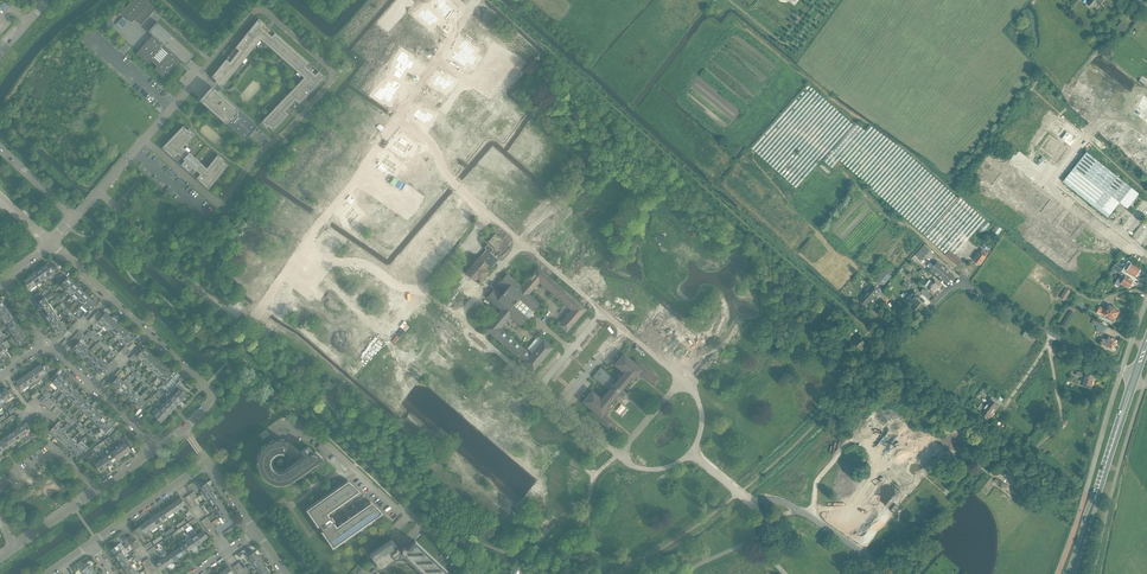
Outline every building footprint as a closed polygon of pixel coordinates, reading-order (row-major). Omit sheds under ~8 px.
[(146,0),(132,0),(121,12),(132,22),(135,19),(141,25),(156,8),(146,0)] [(413,6),(416,8),(419,4),(422,1),(421,0),(418,0),(417,1),(413,6)] [(436,7),(440,10),(441,9),(444,12),(442,14),(446,18),(452,10),(445,3),(447,1),(446,0),(438,0),(437,1),(439,3),(437,6),(436,7)] [(423,10),(418,15),(430,26),(433,22),(435,24),(439,19),(427,9),(425,12),(423,10)] [(401,10),(391,21),(397,26),(406,15),(401,10)] [(406,15),(397,26),(402,30),(412,20),(406,15)] [(212,77),(216,81),(215,82),(222,87),(261,39),(304,78),(261,122),(268,128),(269,127),(273,131),(315,87),(325,77),(259,18),(212,77)] [(412,20),(402,30),(408,35),(417,25),(412,20)] [(1116,27),(1124,33),(1129,27),(1121,21),(1116,27)] [(153,35),(136,53),(148,63),(150,60),(157,66),(154,69),(166,79),(182,61),(186,65),(195,55),(157,22),(148,31),(153,35)] [(473,29),(470,33),(482,43),(487,38),(485,36),(487,33),(475,23),(471,27),(473,29)] [(417,25),(408,35),(413,40),(416,37),(422,31),(423,30),(417,25)] [(422,31),(417,37),(427,46),(433,40),(422,31)] [(462,42),(458,47),(461,49),(460,51),(475,62),(478,58),(473,55),(476,51),(462,42)] [(400,47),(399,48),(403,50),(402,51),(407,54),(409,51),(407,50),(401,44),(400,46),(400,47)] [(386,48),(384,51),(391,56),(393,52),(386,48)] [(491,81),(493,82),(511,56),(501,48),(483,76),(485,77),(487,78),(489,80),(491,81)] [(396,60),(399,62),(399,61),(407,67),(407,68),(410,69),(414,63),(408,59),(409,56),(407,54),(402,51),(396,60)] [(455,51),(451,57),(465,66),(467,62),(473,65),(475,62),(460,51),(458,54),(455,51)] [(397,69),(393,75),(400,79),(407,68),(407,67),(399,61),(399,62),(395,67),(397,69)] [(1090,74),(1081,85),(1082,85),(1087,89),(1095,79),(1090,75),(1090,74)] [(438,75),(432,84),(437,86),(438,84),(442,86),(441,87),(445,90),(446,89),(448,86),(450,88),(454,82),(448,78),(447,81),(438,75)] [(1095,79),(1087,89),(1093,94),(1101,84),(1095,79)] [(383,89),(393,96),(401,85),(394,80),(392,84),(391,86),(387,83),(383,89)] [(1101,84),(1093,94),(1099,99),(1107,88),(1101,84)] [(257,126),(212,86),(200,100),(245,140),(257,126)] [(380,88),(373,96),(381,101),(383,98),(390,103),(394,97),(393,96),(383,89),(380,88)] [(1107,88),(1099,99),(1105,103),(1113,93),(1107,88)] [(424,100),(422,103),(432,109),(437,112),(440,107),(439,106),(435,104),(436,102),(437,102),(440,96),(439,96),(435,93),(434,94),(430,92),(425,99),(424,100)] [(495,93),(486,104),(492,109),(501,98),(495,93)] [(1113,93),(1105,103),(1111,108),(1119,98),(1113,93)] [(501,98),(492,109),(497,113),(506,102),(501,98)] [(1119,98),(1111,108),(1117,112),(1117,113),(1126,102),(1125,102),(1119,98)] [(506,102),(497,113),(502,118),(512,107),(506,102)] [(512,107),(502,118),(508,122),(517,111),(512,107)] [(417,109),(413,115),(425,123),(427,120),(429,122),(433,116),(427,112),(426,114),(417,109)] [(361,113),(357,119),(363,123),(365,121),(373,126),(379,117),(375,115),(373,117),(370,115),(371,114),(367,111),(366,112),(364,115),(361,113)] [(517,111),(508,122),(514,127),(523,116),(517,112),(517,111)] [(443,123),(441,126),(447,130),(455,118),(449,114),(448,117),(446,119),(445,121),(443,123)] [(455,118),(447,130),(453,134),(461,122),(455,118)] [(1122,125),(1117,132),(1117,131),(1123,136),(1131,126),(1125,121),(1126,121),(1125,120),(1122,125)] [(461,122),(453,134),(459,138),(467,126),(461,122)] [(353,124),(349,130),(352,131),(350,135),(362,143),(366,138),(364,137),(367,133),(353,124)] [(187,130),(183,126),(162,148),(209,189),(228,165),(224,162),(225,160),(218,155),(207,168),(183,147),(195,135),(189,128),(187,130)] [(467,126),(459,138),(465,142),(473,130),(467,126)] [(1131,126),(1123,136),(1129,140),(1137,130),(1131,126)] [(473,130),(465,142),(471,146),(479,134),(473,130)] [(1137,130),(1129,140),(1135,145),(1143,135),(1137,130)] [(1046,132),(1036,146),(1040,149),(1050,136),(1046,132)] [(1049,135),(1039,148),(1057,162),(1067,149),(1049,135)] [(1135,145),(1141,150),(1146,142),(1146,138),(1143,135),(1135,145)] [(395,140),(392,145),(394,146),(393,147),(397,150),(398,149),(400,150),(399,151),(403,154),(404,153),(405,154),(407,150),(409,152),(413,146),(400,137),(397,141),(395,140)] [(336,141),(334,145),(349,155),(351,153),(354,155),(358,150),(349,144),(351,142),(347,139),(345,141),(342,145),(336,141)] [(334,145),(331,149),(336,152),(333,156),(347,165),(351,160),(348,158),(349,155),(334,145)] [(1087,151),(1063,182),(1095,207),(1108,217),(1120,202),(1131,187),(1132,187),(1087,151)] [(386,153),(380,162),(389,167),(387,170),(393,174),(397,168),(394,166),(396,163),(389,158),(390,156),(386,153)] [(982,159),(973,170),(974,171),(974,170),(980,175),(988,164),(982,160),(982,159)] [(328,164),(317,176),(320,178),(318,180),(323,185),(335,174),(331,170),(333,169),(328,164)] [(988,164),(980,175),(986,179),(994,169),(988,164)] [(408,175),(405,178),(411,182),(420,171),(415,167),(412,169),(410,172),(408,175)] [(994,169),(986,179),(992,184),(991,184),(997,177),(998,177),(1000,174),(1000,173),(999,174),(994,169)] [(420,171),(411,182),(416,187),(426,176),(420,171)] [(1013,172),(1004,183),(1004,184),(1005,183),(1011,188),(1019,177),(1013,173),(1013,172)] [(378,175),(372,185),(397,202),(404,193),(378,175)] [(426,176),(416,187),(421,192),(431,181),(426,176)] [(1019,177),(1011,188),(1017,192),(1024,182),(1019,177)] [(305,188),(304,189),(307,192),(308,191),(311,194),(309,196),(313,200),(320,192),(313,185),(315,183),(310,178),(305,183),(307,185),(304,188),(305,188)] [(431,181),(421,192),(427,196),(436,185),(431,181)] [(1024,182),(1017,192),(1023,197),(1030,187),(1024,182)] [(1030,187),(1023,197),(1029,201),(1036,191),(1030,187)] [(1131,187),(1120,202),(1127,208),(1133,201),(1139,193),(1131,187)] [(1036,191),(1029,201),(1034,206),(1042,196),(1036,191)] [(365,193),(360,200),(371,207),(376,200),(365,193)] [(1042,196),(1034,206),(1040,210),(1040,211),(1041,211),(1041,210),(1049,200),(1048,200),(1042,196)] [(371,207),(369,211),(375,215),(383,203),(377,199),(376,200),(371,207)] [(383,203),(375,215),(381,219),(389,207),(383,203)] [(352,206),(343,217),(347,220),(345,221),(350,225),(360,213),(352,206)] [(389,207),(381,219),(387,223),(395,211),(389,207)] [(395,211),(387,223),(393,227),(401,215),(395,211)] [(401,215),(393,227),(399,231),(407,220),(401,215)] [(1041,222),(1032,234),(1033,234),(1033,233),(1039,238),(1047,228),(1041,223),(1041,222)] [(1002,229),(996,225),(990,233),(993,235),(996,238),(1002,229)] [(1047,227),(1039,237),(1045,242),(1053,232),(1047,227)] [(1053,232),(1045,242),(1051,247),(1059,237),(1053,232)] [(496,249),(502,242),(503,240),(495,233),(488,242),(496,249)] [(1059,237),(1051,247),(1057,251),(1065,241),(1059,237)] [(1065,241),(1057,251),(1063,256),(1071,246),(1065,241)] [(470,265),(465,272),(466,273),(475,281),(477,277),(481,280),(483,277),(489,271),(490,270),(499,260),(495,257),(490,253),(493,249),(488,244),(485,248),(486,249),(480,257),(479,257),(479,258),(478,256),(472,263),(470,265)] [(1071,246),(1063,256),(1069,261),(1077,251),(1071,246)] [(980,265),(985,257),(988,254),(981,249),(973,261),(980,265)] [(918,259),(923,253),(920,250),(915,256),(918,259)] [(256,262),(255,264),(262,269),(263,268),(268,271),(274,261),(262,253),(262,254),(258,251),(255,256),(259,259),(256,262)] [(923,253),(918,259),(921,261),(927,255),(923,253)] [(937,262),(934,266),(942,273),(951,281),(954,277),(937,262)] [(1128,262),(1123,269),(1124,270),(1135,278),(1135,277),(1137,276),(1138,275),(1138,273),(1140,270),(1136,267),(1128,262)] [(48,276),(52,274),(53,275),(55,273),(55,274),(59,271),(53,263),(50,265),(48,263),(42,267),(48,276)] [(930,263),(927,266),(931,270),(930,270),(948,284),(951,281),(942,273),(934,266),(930,263)] [(1114,265),(1112,269),(1120,274),(1122,270),(1114,265)] [(42,280),(48,276),(42,267),(36,272),(42,280)] [(571,310),(559,324),(558,325),(566,332),(586,309),(538,268),(522,286),(507,274),(497,285),(492,282),(490,285),(494,289),(486,297),(501,310),(485,329),(520,358),(518,360),(520,362),(522,361),(524,362),(523,362),(533,371),(553,347),(544,339),(544,338),(539,334),(527,348),(532,352),(530,354),(500,328),(510,316),(521,326),(540,303),(529,294),(539,282),(554,295),(551,297),(557,302),(559,300),(571,310)] [(246,269),(242,276),(246,279),(244,283),(251,288),(253,284),(255,285),(260,278),(246,269)] [(884,270),(877,279),(884,286),(892,277),(884,270)] [(36,285),(42,280),(36,272),(30,276),(36,285)] [(60,281),(65,276),(62,273),(57,279),(60,281)] [(1133,281),(1122,274),(1115,285),(1118,287),(1121,283),(1129,288),(1128,288),(1129,289),(1129,287),(1131,286),(1131,284),(1133,281)] [(30,289),(36,285),(30,276),(24,280),(30,289)] [(60,281),(57,284),(60,286),(61,285),(66,290),(74,282),(68,277),(67,278),(65,276),(60,281)] [(913,283),(905,277),(904,279),(916,288),(918,286),(913,283)] [(921,283),(933,293),(938,289),(941,286),(935,281),(933,283),(929,281),(925,286),(921,283)] [(72,295),(79,287),(74,282),(66,290),(72,295)] [(874,298),(880,291),(871,283),(864,291),(866,292),(859,300),(866,306),(873,297),(874,298)] [(933,294),(933,293),(921,283),(919,286),(922,289),(921,291),(918,289),(917,290),(928,299),(932,296),(929,293),(931,291),(933,294)] [(77,300),(84,292),(79,287),(72,295),(77,300)] [(1066,288),(1059,298),(1065,301),(1067,302),(1069,299),(1067,297),(1071,291),(1066,288)] [(1102,289),(1099,293),(1107,298),(1110,293),(1102,289)] [(910,293),(904,300),(915,309),(921,303),(918,300),(921,296),(914,290),(911,294),(910,293)] [(83,305),(90,297),(84,292),(77,300),(83,305)] [(49,304),(45,297),(43,295),(37,299),(39,302),(36,303),(41,309),(49,304)] [(83,305),(81,307),(86,313),(88,310),(91,313),(96,307),(95,307),(93,305),(96,303),(90,297),(83,305)] [(859,303),(853,298),(851,301),(856,306),(859,303)] [(45,315),(53,310),(49,304),(41,309),(45,315)] [(1120,311),(1115,308),(1113,307),(1113,308),(1108,305),(1106,310),(1100,307),(1096,313),(1100,315),(1101,314),(1104,316),(1105,315),(1109,318),(1108,320),(1112,322),(1114,319),(1115,320),(1120,311)] [(10,312),(6,306),(0,310),(0,316),(1,318),(10,312)] [(49,322),(58,316),(53,310),(45,315),(49,322)] [(1065,328),(1074,314),(1070,311),(1061,326),(1065,328)] [(5,324),(14,318),(10,312),(1,318),(5,324)] [(101,313),(96,318),(99,320),(96,323),(102,328),(104,325),(112,318),(106,313),(104,315),(101,313)] [(53,328),(62,322),(58,316),(49,322),(53,328)] [(10,330),(18,324),(14,318),(5,324),(10,330)] [(110,331),(117,323),(112,318),(104,325),(110,331)] [(1105,326),(1093,320),(1091,324),(1097,327),(1097,326),(1104,329),(1105,326)] [(64,336),(69,330),(66,328),(62,322),(53,328),(58,334),(60,332),(64,336)] [(115,335),(122,328),(117,323),(110,331),(115,335)] [(14,336),(23,330),(18,324),(10,330),(14,336)] [(121,340),(128,333),(122,328),(115,335),(121,340)] [(23,330),(14,336),(18,342),(17,343),(18,345),(27,339),(25,337),(27,336),(23,330)] [(129,348),(133,342),(131,340),(134,338),(128,333),(121,340),(127,346),(129,348)] [(861,350),(867,344),(858,336),(853,341),(861,350)] [(1116,346),(1117,344),(1116,343),(1117,340),(1108,337),(1107,341),(1102,339),(1100,345),(1104,347),(1112,350),(1113,350),(1114,346),(1116,346)] [(85,346),(87,344),(81,339),(80,341),(77,339),(72,344),(75,346),(73,348),(79,354),(86,346),(85,346)] [(84,359),(91,351),(86,346),(79,354),(84,359)] [(143,361),(150,353),(145,348),(142,351),(140,348),(135,353),(137,356),(143,361)] [(90,364),(96,356),(91,351),(84,359),(90,364)] [(148,366),(156,358),(150,353),(143,361),(148,366)] [(592,409),(590,412),(608,428),(613,422),(606,415),(607,414),(606,412),(612,404),(610,402),(629,381),(631,382),(638,375),(640,376),(641,374),(654,385),(659,379),(635,359),(633,362),(624,354),(615,364),(624,372),(616,381),(600,368),(593,376),(609,390),(601,399),(592,391),(583,401),(592,409)] [(101,357),(99,359),(96,356),(90,364),(95,369),(102,361),(103,359),(101,357)] [(154,371),(161,363),(156,358),(148,366),(154,371)] [(105,374),(110,369),(107,366),(108,364),(106,362),(105,364),(102,361),(95,369),(101,374),(103,372),(105,374)] [(159,376),(167,368),(161,363),(154,371),(159,376)] [(47,374),(47,373),(50,371),(46,364),(43,366),(41,364),(35,368),(41,377),(42,378),(47,374)] [(42,378),(41,377),(35,368),(29,373),(36,383),(42,379),(41,378),(42,378)] [(167,368),(159,376),(165,381),(163,383),(166,385),(173,377),(170,375),(172,373),(167,368)] [(65,380),(59,375),(63,371),(60,369),(55,375),(50,380),(49,381),(51,383),(50,385),(55,390),(58,387),(65,380)] [(1092,381),(1093,375),(1086,373),(1086,374),(1077,371),(1076,374),(1085,377),(1082,386),(1090,388),(1091,384),(1092,385),(1093,381),(1092,381)] [(29,373),(23,377),(29,385),(31,388),(37,384),(36,383),(29,373)] [(124,382),(118,377),(116,374),(111,379),(114,382),(112,384),(117,389),(124,382)] [(20,392),(29,385),(23,377),(17,381),(18,384),(16,386),(20,392)] [(173,377),(166,385),(168,388),(175,380),(173,377)] [(123,394),(129,387),(132,384),(126,379),(124,382),(117,389),(123,394)] [(63,392),(70,385),(65,380),(58,387),(63,392)] [(187,395),(185,393),(186,393),(187,392),(187,391),(178,383),(175,385),(176,386),(172,391),(174,393),(182,400),(187,395)] [(69,397),(76,390),(70,385),(63,392),(69,397)] [(128,399),(135,392),(129,387),(123,394),(128,399)] [(1,392),(7,401),(16,394),(12,388),(9,390),(7,388),(1,392)] [(74,403),(81,395),(76,390),(69,397),(74,403)] [(182,400),(174,393),(172,391),(167,396),(169,399),(177,406),(182,400)] [(134,404),(140,397),(135,392),(128,399),(134,404)] [(887,393),(882,399),(890,406),(891,406),(894,402),(897,404),(898,402),(896,400),(895,401),(887,393)] [(80,408),(87,400),(81,395),(74,403),(80,408)] [(148,404),(146,402),(140,397),(134,404),(139,409),(141,407),(144,409),(148,404)] [(977,398),(975,400),(984,407),(980,412),(989,419),(999,406),(990,399),(986,405),(977,398)] [(172,411),(177,406),(169,399),(164,404),(172,411)] [(882,399),(877,405),(885,412),(886,411),(889,407),(892,409),(893,408),(891,406),(890,406),(882,399)] [(85,412),(92,405),(87,400),(80,408),(85,412)] [(167,417),(172,411),(164,404),(159,410),(167,417)] [(90,417),(97,410),(92,405),(85,412),(90,417)] [(877,405),(872,411),(880,418),(881,417),(884,413),(887,415),(888,413),(886,411),(885,412),(877,405)] [(96,422),(103,415),(97,410),(90,417),(96,422)] [(162,422),(167,417),(159,410),(152,417),(157,422),(159,420),(162,422)] [(872,411),(867,416),(875,423),(876,423),(880,419),(882,421),(883,419),(881,417),(880,418),(872,411)] [(101,428),(108,420),(103,415),(96,422),(101,428)] [(867,416),(862,422),(871,429),(871,428),(875,424),(877,426),(878,424),(876,423),(875,423),(867,416)] [(108,420),(101,428),(109,435),(114,430),(112,427),(114,425),(108,420)] [(28,430),(30,429),(26,422),(17,429),(23,437),(29,433),(28,430)] [(862,422),(857,428),(866,435),(866,434),(870,430),(872,432),(874,430),(871,428),(871,429),(862,422)] [(56,436),(63,429),(57,424),(55,425),(53,423),(47,429),(56,436)] [(857,428),(853,433),(861,440),(862,439),(865,436),(867,438),(869,436),(866,434),(866,435),(857,428)] [(17,441),(23,437),(17,429),(11,433),(17,441)] [(61,441),(68,434),(63,429),(56,436),(61,441)] [(266,429),(259,434),(263,440),(270,435),(266,429)] [(959,432),(952,434),(957,446),(963,443),(959,432)] [(11,445),(17,441),(11,433),(5,437),(11,445)] [(853,433),(847,439),(856,446),(860,441),(862,443),(864,441),(862,439),(861,440),(853,433)] [(66,446),(75,437),(74,437),(73,438),(68,434),(61,441),(66,446)] [(952,434),(945,437),(950,448),(951,450),(957,447),(957,446),(952,434)] [(11,445),(5,437),(0,440),(0,443),(5,449),(11,445)] [(72,451),(79,444),(76,442),(78,440),(75,437),(66,446),(72,451)] [(119,447),(125,455),(131,451),(129,447),(132,445),(126,437),(123,439),(125,442),(119,447)] [(945,437),(939,440),(943,451),(950,448),(945,437)] [(79,444),(72,451),(77,456),(78,455),(81,458),(83,455),(90,448),(89,448),(82,440),(79,444)] [(287,453),(284,451),(288,441),(284,440),(281,440),(278,440),(274,441),(271,442),(268,444),(266,446),(264,448),(262,451),(260,454),(260,457),(259,461),(259,464),(260,467),(261,471),(263,473),(265,476),(268,478),(270,480),(274,481),(277,482),(280,483),(283,482),(287,482),(290,480),(293,479),(294,480),(304,474),(322,461),(321,459),(324,457),(316,450),(314,451),(308,445),(302,450),(307,456),(296,464),(290,455),(287,453)] [(939,440),(932,442),(937,454),(943,451),(939,440)] [(932,442),(926,445),(930,456),(931,458),(937,455),(937,454),(932,442)] [(926,445),(918,448),(925,458),(930,456),(926,445)] [(119,447),(113,451),(119,459),(125,455),(119,447)] [(918,448),(912,455),(921,463),(925,458),(918,448)] [(94,452),(91,449),(84,456),(87,459),(94,452)] [(113,463),(119,459),(113,451),(107,455),(113,463)] [(107,468),(113,463),(107,455),(101,459),(107,468)] [(912,455),(907,460),(916,468),(921,463),(912,455)] [(97,462),(95,463),(101,472),(107,468),(100,458),(97,460),(97,461),(97,462)] [(907,460),(902,465),(912,474),(916,468),(907,460)] [(902,465),(898,471),(907,479),(912,474),(902,465)] [(847,470),(838,480),(845,486),(853,475),(847,470)] [(898,471),(893,476),(902,484),(907,479),(898,471)] [(853,475),(845,486),(851,491),(860,481),(853,475)] [(892,475),(887,481),(899,491),(904,485),(902,484),(893,476),(892,475)] [(325,496),(306,509),(310,515),(309,515),(311,518),(312,518),(316,523),(314,524),(316,527),(318,526),(320,525),(323,530),(321,531),(320,532),(322,535),(323,534),(333,548),(344,541),(344,542),(347,540),(346,539),(352,535),(353,536),(356,534),(355,533),(361,529),(361,530),(364,528),(363,527),(369,523),(370,525),(373,523),(372,521),(384,513),(370,501),(364,505),(365,506),(360,510),(359,508),(356,511),(357,512),(352,515),(351,514),(348,516),(348,518),(343,521),(342,520),(339,522),(340,523),(337,525),(335,522),(335,521),(332,516),(331,517),(329,513),(332,511),(332,513),(336,510),(335,509),(340,506),(341,507),(344,505),(343,503),(348,500),(349,501),(352,499),(352,497),(357,494),(358,495),(361,492),(348,480),(336,488),(335,487),(332,489),(333,490),(328,494),(327,493),(324,495),(325,496)] [(887,481),(882,487),(883,487),(893,496),(894,496),(899,491),(887,481)] [(202,495),(212,488),(207,482),(204,485),(202,482),(198,485),(200,488),(200,487),(203,490),(200,492),(202,495)] [(883,487),(879,493),(888,501),(893,496),(883,487)] [(209,499),(216,494),(212,488),(202,495),(206,501),(209,499)] [(879,493),(874,498),(883,506),(888,501),(879,493)] [(213,505),(220,500),(216,494),(209,499),(213,505)] [(175,502),(180,508),(186,504),(181,497),(175,502)] [(874,498),(869,504),(881,514),(886,508),(883,506),(874,498)] [(217,511),(224,506),(220,500),(213,505),(217,511)] [(174,512),(180,508),(175,502),(169,506),(174,512)] [(869,504),(865,509),(874,517),(876,519),(881,514),(869,504)] [(168,516),(174,512),(169,506),(163,510),(168,516)] [(218,518),(228,512),(224,506),(217,511),(219,514),(216,516),(218,518)] [(865,509),(860,514),(869,522),(874,517),(865,509)] [(162,521),(168,516),(163,510),(157,514),(162,521)] [(228,512),(218,518),(222,524),(232,518),(228,512)] [(162,521),(157,514),(152,518),(156,525),(158,527),(163,523),(162,521)] [(158,527),(156,525),(152,518),(146,522),(152,531),(158,527)] [(146,535),(152,531),(146,522),(140,526),(146,535)] [(146,535),(140,526),(134,530),(138,537),(144,533),(146,535)] [(198,535),(202,541),(208,537),(204,530),(198,535)] [(197,545),(202,541),(198,535),(192,539),(197,545)] [(131,544),(134,543),(135,542),(131,536),(127,538),(131,544)] [(131,544),(127,538),(124,541),(126,544),(123,546),(125,549),(131,544)] [(191,549),(197,545),(192,539),(186,543),(191,549)] [(380,568),(396,557),(396,562),(398,561),(399,561),(400,561),(401,561),(402,561),(403,561),(404,561),(406,562),(407,562),(408,563),(409,558),(426,573),(445,573),(447,572),(416,543),(410,549),(409,547),(408,548),(406,548),(407,547),(400,547),(400,548),(399,548),(398,547),(396,548),(392,541),(371,556),(380,568)] [(121,543),(111,549),(115,555),(124,549),(125,549),(121,543)] [(185,554),(191,549),(186,543),(180,547),(185,554)] [(179,558),(185,554),(180,547),(174,551),(179,558)] [(126,557),(126,556),(128,555),(124,549),(115,555),(120,561),(126,557)] [(173,562),(179,558),(174,551),(169,555),(173,562)] [(253,562),(260,557),(256,551),(247,557),(248,559),(248,561),(250,564),(253,562)] [(167,566),(173,562),(169,555),(163,559),(167,566)] [(128,559),(126,557),(120,561),(124,567),(130,562),(133,560),(131,557),(128,559)] [(257,568),(264,563),(260,557),(253,562),(257,568)] [(163,559),(157,563),(161,570),(162,570),(163,571),(166,569),(165,568),(167,566),(163,559)] [(90,564),(88,561),(78,568),(80,571),(81,571),(84,573),(89,573),(94,570),(90,564)] [(128,573),(134,568),(130,562),(124,567),(128,573)] [(268,569),(264,563),(257,568),(261,573),(260,573),(261,573),(268,569)]
